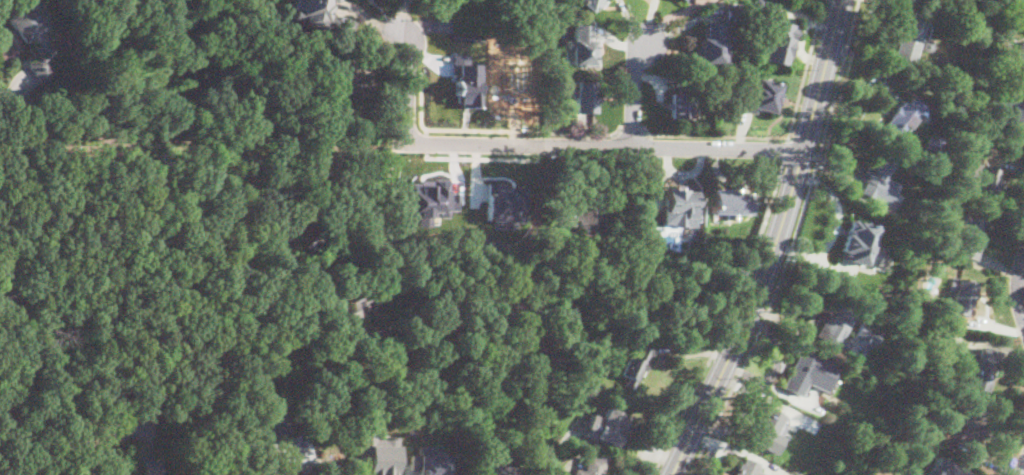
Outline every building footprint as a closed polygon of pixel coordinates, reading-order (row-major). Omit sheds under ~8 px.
[(6,7),(15,0),(21,0),(25,5),(30,2),(44,19),(41,21),(47,28),(43,30),(48,37),(45,39),(56,53),(44,62),(53,73),(41,83),(27,64),(39,55),(41,58),(45,55),(40,48),(37,51),(28,40),(24,44),(6,21),(13,16),(6,7)] [(300,9),(303,0),(338,0),(334,2),(331,1),(329,14),(355,21),(350,36),(291,18),(295,7),(300,9)] [(592,13),(577,0),(605,0),(607,2),(601,9),(598,6),(592,13)] [(754,7),(755,0),(764,0),(762,9),(754,7)] [(948,3),(951,0),(962,0),(961,2),(967,8),(957,18),(948,10),(952,7),(948,3)] [(741,5),(741,22),(730,22),(730,24),(722,32),(722,35),(724,35),(724,53),(728,53),(728,64),(699,65),(699,38),(703,38),(703,25),(722,25),(722,27),(727,22),(724,22),(724,7),(731,7),(731,5),(741,5)] [(914,64),(894,58),(906,18),(925,23),(914,64)] [(788,58),(787,57),(784,66),(762,60),(768,36),(765,35),(769,19),(796,27),(788,58)] [(596,41),(595,65),(570,65),(570,41),(572,41),(573,25),(592,26),(592,40),(596,41)] [(931,50),(927,51),(922,50),(921,46),(922,42),(926,39),(931,41),(933,45),(931,50)] [(1023,41),(1023,71),(1014,67),(1023,41)] [(479,63),(468,63),(469,55),(456,55),(455,107),(479,107),(479,63)] [(780,85),(778,94),(779,94),(776,105),(775,104),(772,114),(755,109),(754,114),(739,110),(744,93),(748,95),(749,90),(753,91),(757,79),(780,85)] [(596,105),(595,105),(594,114),(574,113),(575,83),(595,84),(595,92),(597,92),(596,105)] [(690,87),(689,120),(668,119),(669,92),(681,93),(681,87),(690,87)] [(715,94),(715,101),(707,101),(708,93),(715,94)] [(911,98),(923,107),(899,140),(883,128),(902,102),(907,104),(911,98)] [(1017,100),(1023,102),(1023,134),(1022,133),(1020,138),(1011,135),(1013,129),(1006,128),(1012,106),(1015,107),(1017,100)] [(943,137),(940,152),(926,149),(929,135),(943,137)] [(894,155),(878,183),(866,176),(869,171),(866,169),(868,165),(878,146),(894,155)] [(485,220),(526,222),(527,189),(503,188),(503,183),(487,183),(485,220)] [(737,193),(751,193),(751,217),(736,218),(736,222),(726,222),(726,217),(712,217),(711,193),(726,193),(726,189),(737,189),(737,193)] [(697,191),(696,213),(665,211),(666,190),(697,191)] [(577,211),(608,211),(608,231),(576,231),(576,229),(563,229),(563,231),(558,231),(557,228),(555,228),(555,202),(577,203),(577,211)] [(848,219),(874,227),(870,240),(875,242),(873,250),(877,251),(873,263),(864,261),(863,265),(839,257),(841,251),(838,250),(848,219)] [(940,274),(934,271),(938,261),(944,263),(940,274)] [(380,299),(370,304),(373,310),(363,314),(364,316),(349,323),(352,330),(340,335),(330,309),(339,304),(342,309),(347,307),(346,299),(355,295),(357,300),(363,298),(358,290),(361,282),(372,283),(380,299)] [(968,317),(952,313),(960,282),(977,286),(968,317)] [(842,350),(840,350),(818,335),(835,306),(854,317),(842,337),(849,342),(845,349),(842,350)] [(879,332),(871,346),(852,335),(860,321),(879,332)] [(655,348),(651,355),(651,356),(648,355),(645,362),(647,363),(644,371),(642,370),(637,381),(632,389),(624,385),(628,378),(620,374),(629,355),(636,358),(643,342),(655,348)] [(780,386),(799,396),(805,383),(822,391),(835,365),(802,348),(798,356),(796,355),(780,386)] [(995,356),(987,388),(973,384),(980,356),(980,353),(995,356)] [(862,361),(859,369),(852,366),(855,358),(862,361)] [(785,414),(769,450),(751,442),(768,406),(785,414)] [(628,417),(621,432),(617,430),(614,435),(613,435),(610,442),(596,436),(608,408),(628,417)] [(358,467),(368,467),(368,474),(395,474),(396,437),(382,436),(382,433),(359,432),(358,467)] [(289,474),(270,474),(268,468),(276,466),(270,443),(306,433),(316,470),(302,474),(301,471),(289,474)] [(447,455),(447,474),(417,474),(417,469),(410,469),(410,454),(417,454),(417,446),(430,446),(430,454),(431,454),(431,451),(433,451),(434,449),(437,449),(439,451),(441,451),(441,455),(447,455)] [(968,471),(966,474),(924,474),(930,463),(933,465),(937,455),(956,464),(956,466),(968,471)] [(756,471),(764,474),(735,474),(740,464),(741,464),(745,458),(758,464),(757,465),(758,468),(756,471)] [(604,463),(602,474),(573,474),(573,473),(583,474),(586,460),(604,463)] [(158,461),(160,474),(143,474),(141,462),(158,461)] [(521,467),(521,474),(490,474),(490,466),(521,467)]
